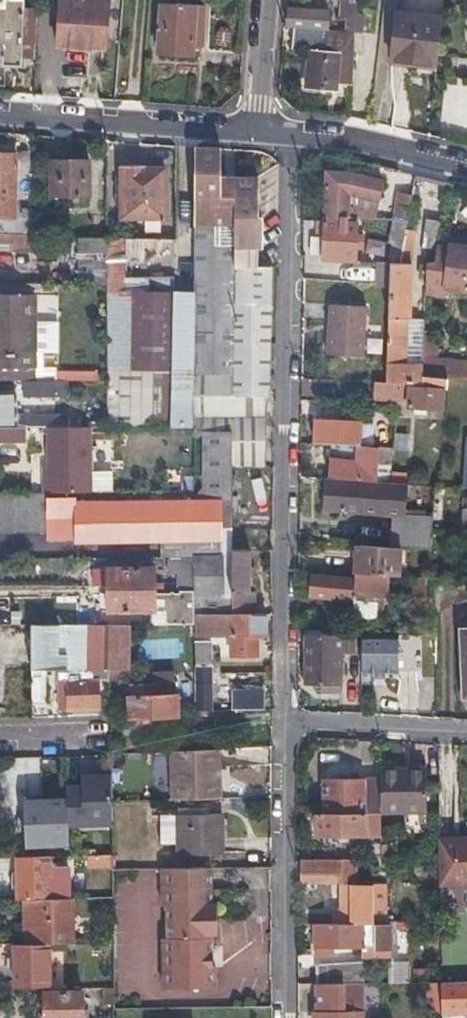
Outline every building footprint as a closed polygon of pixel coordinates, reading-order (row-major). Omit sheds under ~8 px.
[(85,2),(58,0),(56,44),(104,46),(107,0),(85,0),(85,2)] [(340,14),(356,15),(357,0),(341,0),(340,14)] [(0,56),(0,57),(0,64),(20,65),(20,57),(34,58),(37,8),(0,6),(0,56)] [(190,56),(190,50),(190,44),(200,44),(200,8),(159,7),(157,55),(190,56)] [(441,16),(396,10),(390,57),(436,62),(441,16)] [(352,78),(355,26),(293,24),(292,43),(308,45),(305,85),(334,87),(335,77),(352,78)] [(191,375),(230,375),(233,180),(217,179),(217,149),(193,147),(192,293),(191,375)] [(19,219),(12,218),(13,155),(0,155),(0,232),(25,233),(25,219),(19,219)] [(46,196),(65,196),(85,196),(85,163),(46,162),(46,196)] [(162,219),(162,194),(162,170),(141,170),(141,167),(119,167),(119,219),(162,219)] [(376,202),(378,192),(379,182),(349,175),(325,172),(321,220),(318,220),(317,235),(321,235),(320,257),(353,260),(355,223),(345,222),(347,200),(353,197),(376,202)] [(231,464),(264,465),(266,386),(273,387),(273,374),(267,374),(269,267),(254,267),(256,179),(233,180),(230,375),(191,375),(191,421),(231,420),(231,464)] [(391,243),(388,263),(397,264),(404,224),(409,198),(395,196),(386,243),(391,243)] [(460,245),(466,246),(466,202),(456,200),(450,244),(460,245)] [(439,222),(432,221),(425,220),(421,247),(435,249),(439,222)] [(388,263),(387,287),(385,381),(420,384),(421,375),(421,364),(403,363),(404,318),(407,319),(409,259),(412,225),(404,224),(397,264),(388,263)] [(25,233),(0,232),(0,250),(34,251),(34,234),(25,233)] [(105,236),(77,235),(78,285),(105,286),(105,236)] [(191,421),(191,375),(192,293),(169,293),(169,277),(123,277),(122,263),(145,263),(172,238),(105,236),(105,286),(104,425),(191,424),(191,421)] [(374,286),(387,287),(388,263),(375,262),(374,286)] [(33,379),(34,295),(0,294),(0,379),(22,379),(33,379)] [(364,307),(328,305),(325,354),(361,356),(364,307)] [(429,356),(421,355),(421,364),(421,375),(428,376),(429,356)] [(458,377),(466,378),(466,361),(461,360),(458,377)] [(428,376),(421,375),(420,384),(385,381),(373,381),(372,396),(403,402),(408,402),(407,407),(440,409),(441,387),(446,388),(446,377),(428,376)] [(43,379),(33,379),(22,379),(22,393),(44,393),(43,379)] [(14,423),(13,394),(0,394),(0,423),(14,423)] [(54,421),(52,421),(49,421),(49,416),(31,416),(31,426),(44,426),(54,426),(54,421)] [(231,420),(191,421),(191,424),(191,434),(201,434),(200,488),(191,498),(75,501),(74,496),(46,496),(46,539),(220,537),(220,526),(230,527),(231,464),(231,420)] [(312,445),(325,446),(369,448),(370,424),(313,421),(312,445)] [(54,426),(44,426),(45,491),(46,491),(108,490),(108,469),(88,469),(87,425),(54,426)] [(0,426),(0,441),(22,441),(22,426),(0,426)] [(369,448),(325,446),(324,476),(377,479),(379,448),(369,448)] [(393,448),(379,448),(377,479),(377,482),(391,483),(391,472),(393,448)] [(407,473),(391,472),(391,483),(407,484),(407,473)] [(266,494),(267,480),(245,480),(245,494),(266,494)] [(390,515),(390,520),(432,522),(433,517),(406,516),(408,486),(322,481),(320,511),(362,513),(390,515)] [(46,539),(46,496),(46,491),(45,491),(0,493),(0,540),(46,539)] [(390,520),(388,547),(399,548),(429,549),(432,522),(390,520)] [(232,533),(232,544),(257,544),(257,533),(232,533)] [(353,545),(351,572),(383,574),(384,574),(397,574),(399,548),(388,547),(353,545)] [(229,610),(254,610),(253,590),(248,590),(250,548),(232,548),(230,594),(229,610)] [(193,609),(229,610),(230,594),(219,594),(218,553),(192,554),(193,609)] [(193,621),(193,609),(192,554),(166,555),(166,569),(177,569),(177,590),(154,590),(154,586),(163,586),(163,580),(154,580),(153,566),(106,566),(107,610),(152,609),(153,621),(193,621)] [(380,609),(382,604),(383,574),(351,572),(351,577),(310,575),(309,596),(352,599),(352,604),(352,607),(354,610),(356,612),(360,615),(365,617),(368,617),(371,616),(374,615),(376,613),(379,611),(380,609)] [(413,599),(426,600),(426,576),(414,575),(413,599)] [(229,610),(193,609),(193,621),(194,633),(211,633),(210,626),(225,626),(225,639),(230,639),(231,653),(253,652),(253,633),(263,633),(263,610),(254,610),(229,610)] [(104,668),(126,669),(128,623),(72,622),(28,623),(27,669),(41,669),(104,668)] [(318,683),(337,683),(339,683),(339,652),(353,652),(353,633),(304,633),(304,683),(318,683)] [(431,633),(381,633),(361,633),(360,671),(372,672),(372,677),(384,677),(384,672),(416,672),(416,666),(432,665),(431,633)] [(196,707),(204,707),(213,706),(211,640),(194,640),(196,707)] [(126,678),(126,669),(104,668),(105,678),(126,678)] [(40,699),(41,669),(27,669),(28,700),(40,699)] [(95,679),(91,680),(86,680),(86,671),(55,672),(57,710),(96,709),(96,701),(95,679)] [(173,693),(172,682),(171,671),(150,671),(150,682),(128,683),(128,695),(126,695),(127,733),(182,731),(182,715),(177,715),(177,693),(173,693)] [(339,692),(339,683),(337,683),(318,683),(318,691),(339,692)] [(263,707),(263,698),(263,689),(231,689),(231,707),(263,707)] [(218,748),(168,751),(171,800),(220,798),(218,748)] [(125,785),(123,753),(108,754),(110,785),(125,785)] [(378,767),(379,779),(379,810),(424,809),(423,766),(378,767)] [(322,780),(322,812),(379,811),(379,810),(379,779),(322,780)] [(23,845),(44,844),(65,843),(63,797),(21,799),(23,845)] [(379,811),(322,812),(317,812),(317,834),(380,833),(379,811)] [(177,857),(200,856),(222,855),(221,814),(175,815),(177,857)] [(437,836),(437,884),(466,883),(466,835),(437,836)] [(21,897),(50,896),(48,855),(14,856),(16,897),(21,897)] [(107,867),(106,855),(84,856),(85,868),(107,867)] [(299,881),(319,882),(340,881),(340,859),(298,860),(299,881)] [(166,936),(211,935),(216,935),(215,904),(211,905),(209,868),(160,871),(161,908),(165,908),(166,936)] [(343,882),(344,922),(351,922),(352,883),(343,882)] [(352,883),(351,922),(374,922),(386,922),(385,883),(352,883)] [(70,896),(50,896),(21,897),(23,943),(47,942),(71,941),(70,896)] [(374,922),(351,922),(344,922),(314,923),(315,945),(373,945),(374,922)] [(212,965),(211,935),(166,936),(166,940),(161,940),(163,990),(214,989),(215,965),(212,965)] [(48,982),(47,942),(23,943),(11,943),(12,984),(48,982)] [(387,960),(386,982),(407,983),(408,961),(387,960)] [(317,982),(360,981),(360,962),(317,963),(317,982)] [(438,981),(439,1012),(466,1011),(466,980),(438,981)] [(360,981),(317,982),(315,982),(315,1009),(313,1010),(314,1017),(361,1017),(360,981)] [(111,1001),(111,985),(102,986),(102,1001),(111,1001)] [(84,1017),(82,1017),(81,990),(42,992),(43,1017),(86,1017),(84,1017)]
